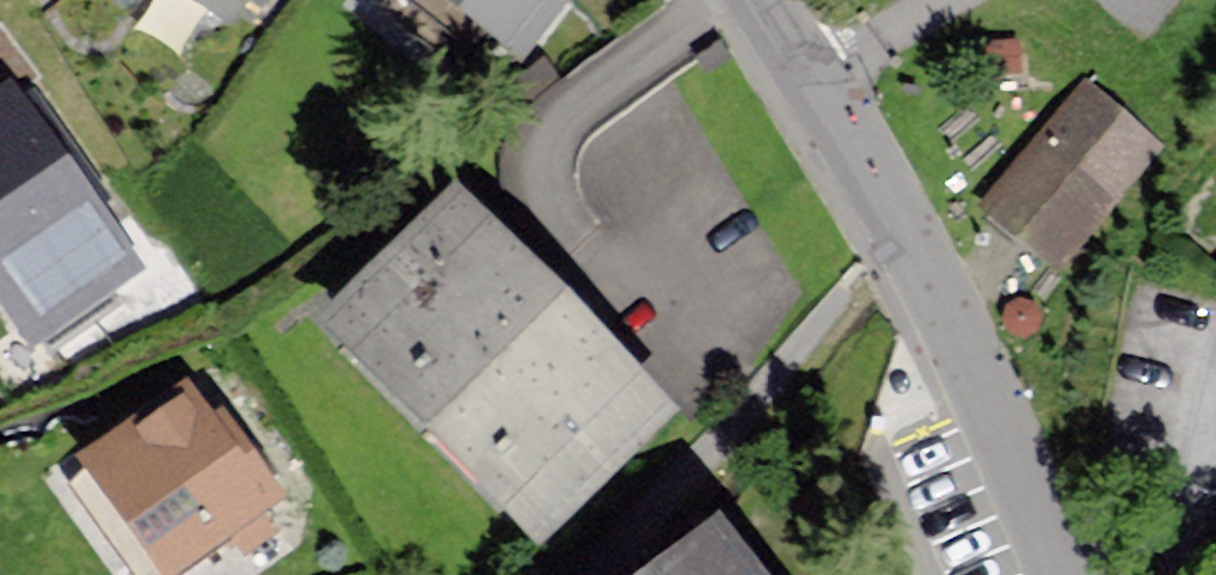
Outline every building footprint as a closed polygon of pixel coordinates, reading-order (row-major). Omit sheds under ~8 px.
[(246,0),(199,0),(232,21),(246,0)] [(528,54),(567,0),(453,0),(528,54)] [(0,92),(0,294),(25,331),(132,259),(14,83),(0,92)] [(1088,83),(986,218),(1056,270),(1158,136),(1088,83)] [(459,187),(324,309),(535,542),(670,420),(459,187)] [(96,470),(174,574),(194,574),(300,496),(215,382),(96,470)] [(721,525),(655,574),(759,574),(721,525)]
